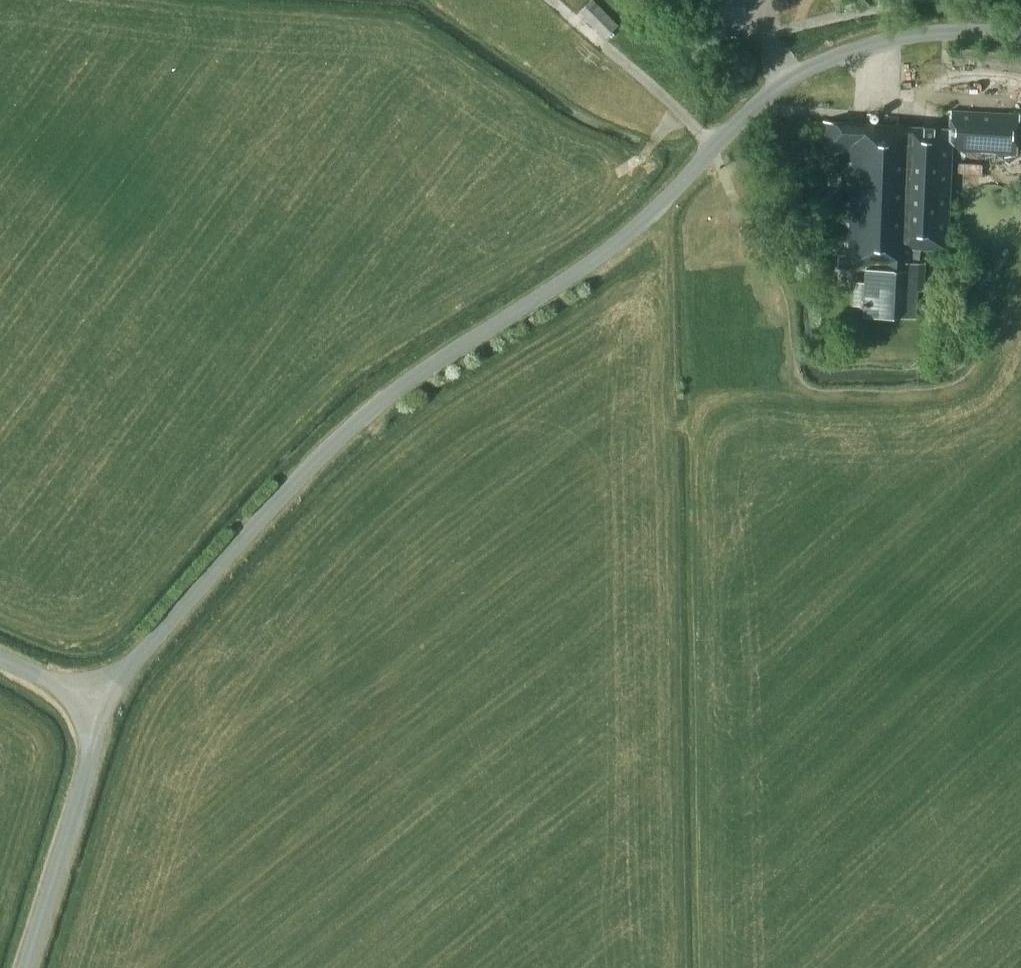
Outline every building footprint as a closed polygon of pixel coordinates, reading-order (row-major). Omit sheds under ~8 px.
[(594,0),(591,0),(579,12),(605,37),(618,24),(594,0)] [(1017,154),(1019,114),(957,110),(957,111),(952,111),(950,127),(825,121),(825,159),(844,160),(839,267),(867,268),(866,281),(855,280),(854,304),(865,304),(865,314),(916,316),(917,288),(923,289),(925,262),(920,261),(921,247),(947,248),(952,151),(1017,154)]
